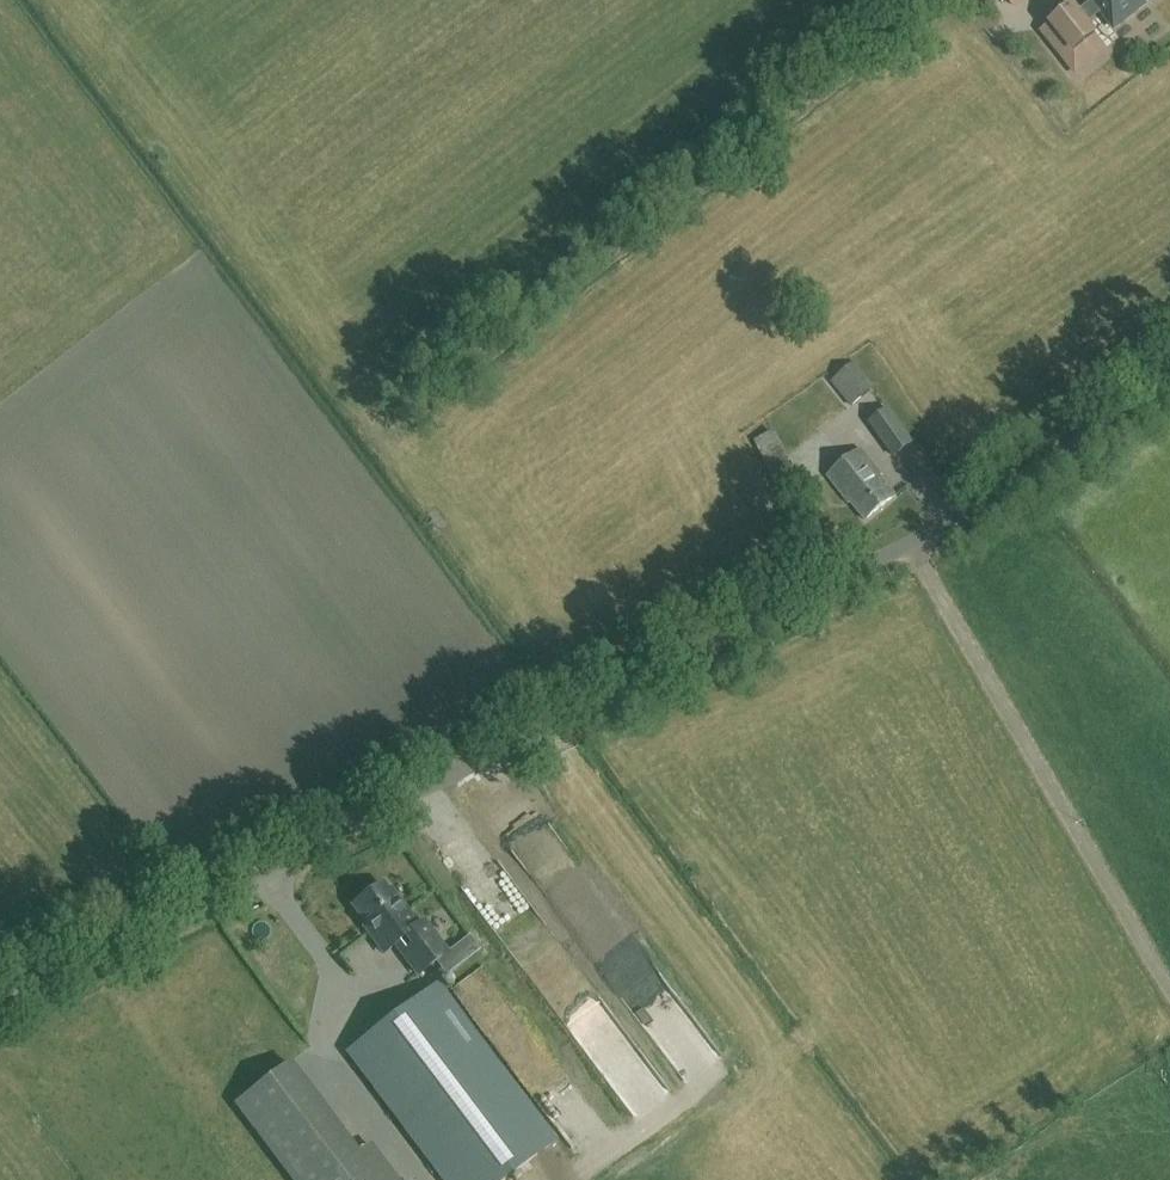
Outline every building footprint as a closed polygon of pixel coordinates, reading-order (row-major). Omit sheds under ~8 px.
[(1093,1),(1078,13),(1073,6),(1043,30),(1066,60),(1096,36),(1086,23),(1101,11),(1114,28),(1145,4),(1144,2),(1147,0),(1092,0),(1093,1)] [(851,406),(876,387),(854,362),(830,382),(851,406)] [(887,412),(869,425),(895,462),(913,447),(887,412)] [(792,468),(775,433),(772,435),(755,443),(775,482),(781,494),(807,481),(798,464),(792,468)] [(864,520),(894,496),(880,478),(882,476),(860,449),(826,476),(848,503),(850,502),(864,520)] [(386,892),(381,885),(352,907),(372,933),(369,935),(383,954),(396,944),(406,957),(404,958),(417,975),(436,961),(446,976),(481,949),(470,935),(446,953),(423,922),(417,926),(389,890),(386,892)] [(528,928),(511,935),(517,951),(534,945),(528,928)] [(559,1137),(441,980),(350,1049),(449,1179),(502,1179),(559,1137)] [(372,1140),(316,1179),(402,1179),(372,1140)]
